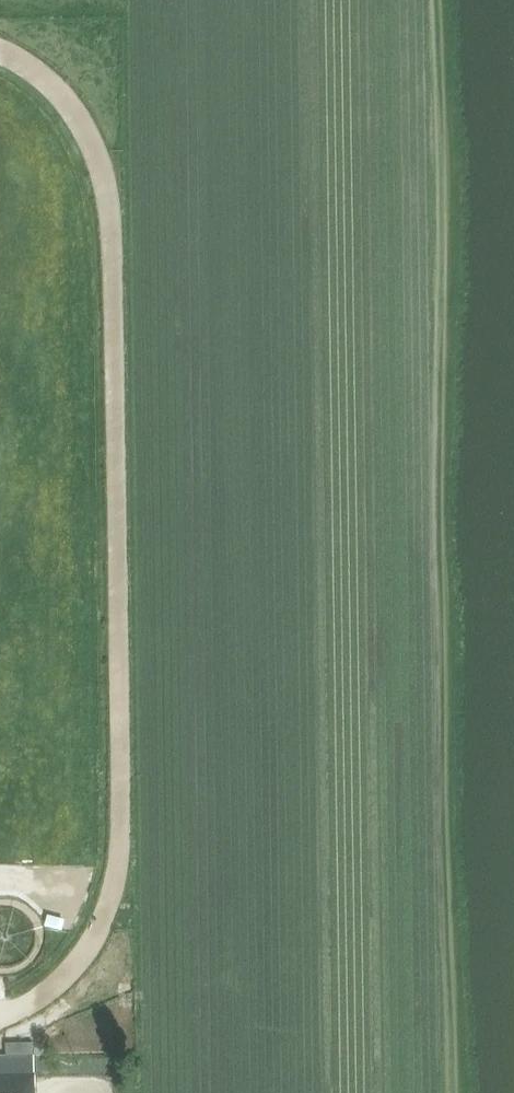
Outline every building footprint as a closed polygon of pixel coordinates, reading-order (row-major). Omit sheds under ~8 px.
[(0,1057),(0,1092),(34,1092),(33,1056),(4,1057),(0,1057)]
